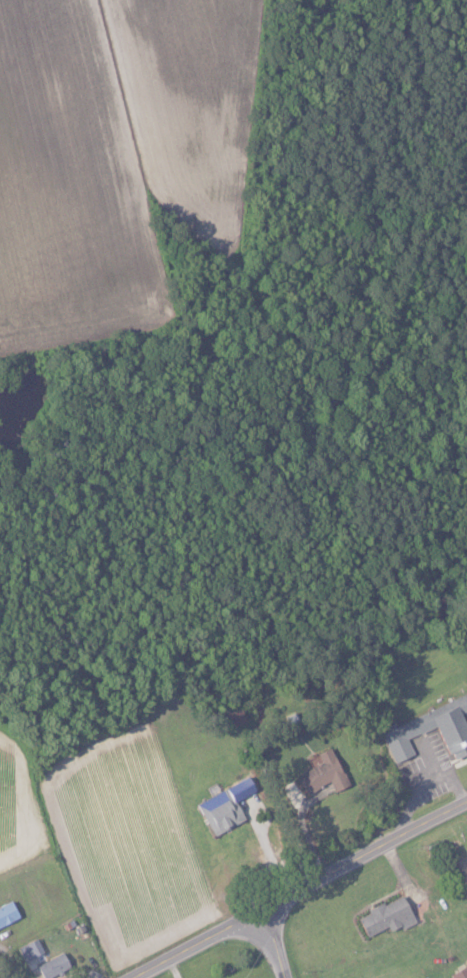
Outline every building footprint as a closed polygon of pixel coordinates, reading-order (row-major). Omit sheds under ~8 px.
[(411,754),(405,738),(434,727),(446,759),(466,751),(466,737),(458,713),(466,710),(466,695),(378,730),(391,762),(411,754)] [(304,795),(308,794),(321,784),(327,781),(331,791),(340,788),(346,783),(343,776),(335,765),(327,747),(320,750),(308,759),(311,765),(292,779),(304,795)] [(242,820),(232,801),(251,791),(244,777),(194,803),(211,835),(242,820)] [(414,922),(400,895),(380,905),(380,903),(354,916),(364,937),(385,927),(387,931),(398,926),(400,929),(414,922)] [(17,917),(9,900),(0,905),(0,926),(17,917)] [(41,952),(35,938),(16,946),(22,960),(41,952)] [(61,951),(33,966),(39,977),(45,977),(69,966),(61,951)] [(464,963),(447,974),(450,977),(466,977),(466,967),(464,963)]
